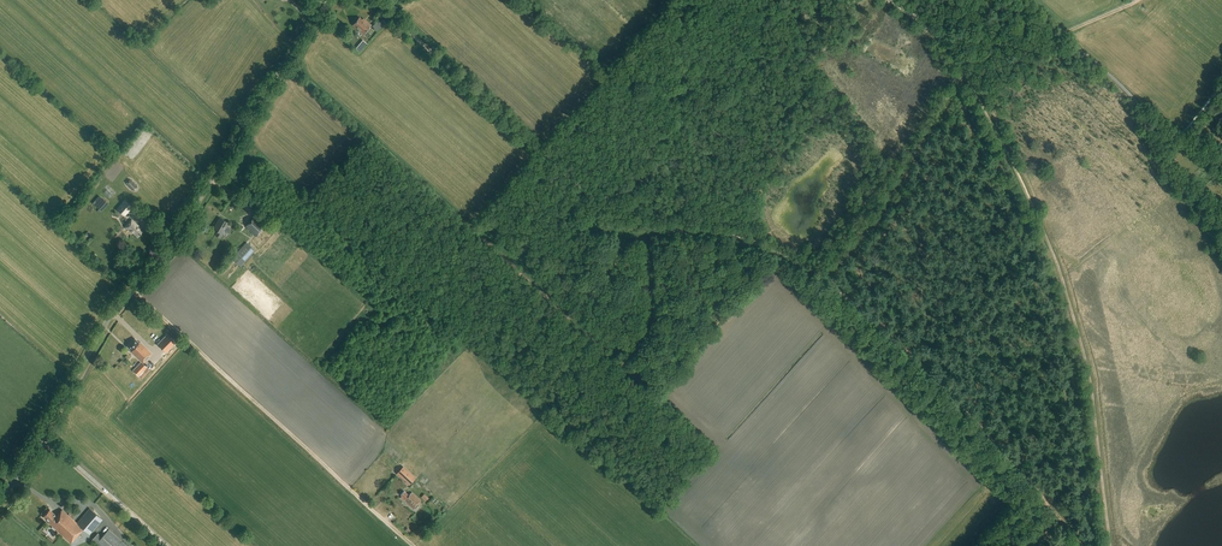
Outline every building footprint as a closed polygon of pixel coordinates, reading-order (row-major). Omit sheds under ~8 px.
[(374,26),(378,30),(387,21),(383,17),(374,26)] [(362,20),(359,18),(353,25),(363,34),(370,25),(363,19),(362,20)] [(363,39),(359,45),(363,48),(367,42),(363,39)] [(134,191),(137,188),(136,186),(131,180),(129,180),(126,183),(127,185),(132,190),(134,191)] [(106,201),(102,198),(95,206),(101,211),(103,209),(100,207),(106,201)] [(125,201),(118,209),(124,215),(131,207),(125,201)] [(253,234),(257,237),(266,227),(254,216),(245,226),(253,234)] [(226,228),(229,224),(220,218),(213,229),(217,231),(215,235),(220,238),(223,234),(222,234),(226,228)] [(138,238),(143,232),(141,230),(142,228),(131,219),(124,228),(132,234),(133,233),(138,238)] [(246,242),(231,258),(240,267),(255,251),(246,242)] [(166,338),(157,346),(166,355),(174,347),(166,338)] [(140,343),(135,339),(127,347),(132,351),(131,352),(141,362),(132,371),(138,377),(147,368),(143,364),(150,357),(149,356),(151,354),(140,343)] [(409,486),(416,479),(403,467),(397,474),(409,486)] [(418,504),(421,501),(412,492),(409,495),(404,491),(401,495),(402,496),(400,498),(404,501),(413,509),(414,508),(415,508),(418,505),(418,504)] [(382,511),(387,506),(382,501),(377,507),(382,511)] [(90,535),(103,520),(90,509),(77,523),(62,510),(57,516),(50,510),(43,517),(49,522),(48,523),(71,544),(84,529),(90,535)] [(108,529),(102,537),(98,533),(92,540),(99,545),(127,545),(108,529)]
